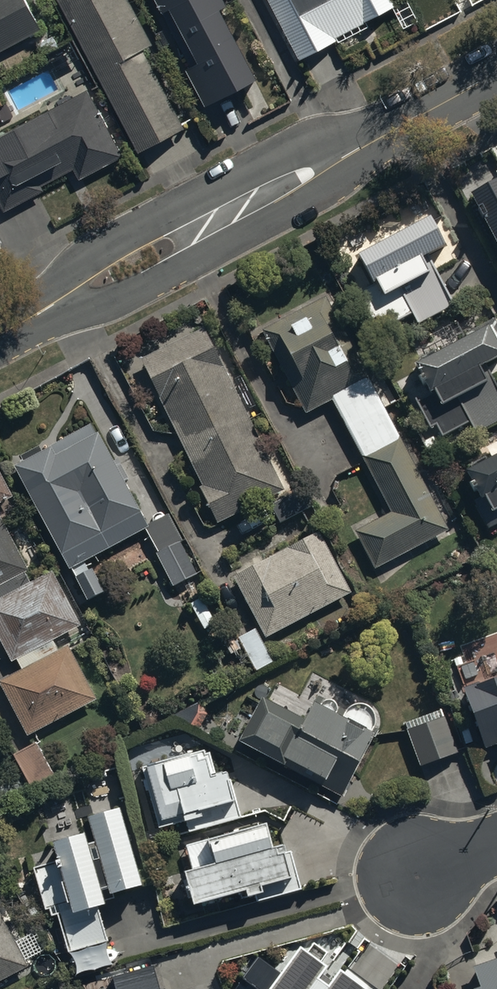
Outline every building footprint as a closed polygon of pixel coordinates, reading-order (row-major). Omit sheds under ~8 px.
[(41,26),(27,0),(0,0),(0,48),(41,26)] [(135,147),(183,122),(142,45),(150,41),(129,0),(58,0),(135,147)] [(161,7),(167,4),(196,58),(183,65),(201,98),(253,70),(218,4),(225,0),(157,0),(161,7)] [(294,49),(332,30),(327,22),(370,0),(270,0),(294,49)] [(2,206),(36,188),(27,170),(51,157),(59,172),(72,165),(77,175),(120,152),(87,88),(49,107),(46,100),(0,124),(0,203),(2,206)] [(466,193),(496,252),(496,177),(466,193)] [(431,214),(358,252),(373,281),(358,288),(374,318),(380,315),(387,327),(413,314),(419,325),(454,307),(430,262),(427,264),(421,254),(446,242),(431,214)] [(262,327),(305,411),(332,397),(390,510),(353,529),(372,567),(448,528),(328,293),(262,327)] [(414,403),(429,431),(438,426),(444,438),(471,424),(477,437),(496,426),(496,389),(488,372),(485,374),(480,365),(496,356),(496,340),(489,325),(415,365),(431,394),(414,403)] [(143,356),(203,482),(200,484),(216,519),(282,489),(206,326),(143,356)] [(145,524),(148,522),(92,420),(42,448),(39,443),(20,453),(23,458),(13,463),(89,598),(105,589),(91,564),(88,566),(84,558),(145,526),(145,524)] [(466,468),(484,504),(476,508),(487,528),(496,523),(496,451),(466,468)] [(12,492),(0,469),(0,498),(12,492)] [(145,524),(145,526),(158,550),(156,551),(174,586),(199,570),(168,512),(148,522),(145,524)] [(30,579),(24,569),(28,567),(0,515),(0,596),(30,579)] [(233,573),(265,634),(351,590),(319,528),(294,541),(297,547),(274,558),(272,553),(233,573)] [(0,596),(0,636),(12,659),(16,657),(21,668),(59,650),(52,637),(82,622),(53,567),(30,579),(0,596)] [(255,626),(223,643),(240,675),(272,659),(255,626)] [(21,668),(0,679),(0,681),(28,734),(98,697),(69,644),(59,650),(21,668)] [(485,745),(496,740),(496,670),(462,683),(485,745)] [(242,739),(287,762),(290,756),(332,779),(327,788),(347,799),(377,730),(378,729),(378,728),(379,727),(379,726),(380,724),(380,723),(380,722),(380,720),(380,719),(380,717),(379,716),(379,715),(378,714),(378,712),(377,711),(376,710),(375,709),(374,708),(373,707),(371,707),(370,706),(369,706),(368,705),(366,705),(365,705),(363,705),(362,705),(361,705),(359,706),(358,706),(357,707),(355,708),(354,708),(353,709),(352,710),(351,711),(351,712),(350,714),(349,715),(349,716),(342,713),(342,712),(342,711),(342,710),(342,709),(342,708),(342,707),(342,706),(341,706),(341,705),(341,704),(340,704),(340,703),(339,703),(339,702),(338,702),(337,702),(337,701),(336,701),(335,701),(334,701),(333,701),(332,701),(331,701),(330,701),(329,702),(328,702),(328,703),(327,703),(327,704),(326,704),(309,696),(306,702),(280,689),(275,699),(265,694),(242,739)] [(404,720),(420,763),(456,750),(440,707),(404,720)] [(158,823),(185,816),(188,827),(240,814),(227,764),(214,767),(208,745),(143,762),(158,823)] [(108,940),(98,902),(116,897),(113,889),(142,881),(121,803),(89,812),(96,838),(90,840),(87,830),(53,839),(59,860),(34,867),(46,908),(50,906),(52,915),(59,913),(69,950),(108,940)] [(184,868),(192,901),(242,889),(244,896),(258,893),(260,900),(300,891),(291,853),(287,854),(284,841),(272,844),(266,823),(207,837),(208,840),(185,846),(190,867),(184,868)] [(29,965),(0,908),(0,980),(29,965)] [(340,967),(328,983),(318,976),(327,963),(323,960),(328,953),(314,943),(308,950),(299,944),(278,972),(258,958),(244,978),(246,979),(239,988),(371,988),(340,967)] [(369,947),(354,969),(382,988),(397,967),(369,947)] [(472,962),(479,982),(472,984),(473,988),(496,988),(496,953),(472,962)] [(155,966),(112,977),(116,988),(161,988),(155,966)]
